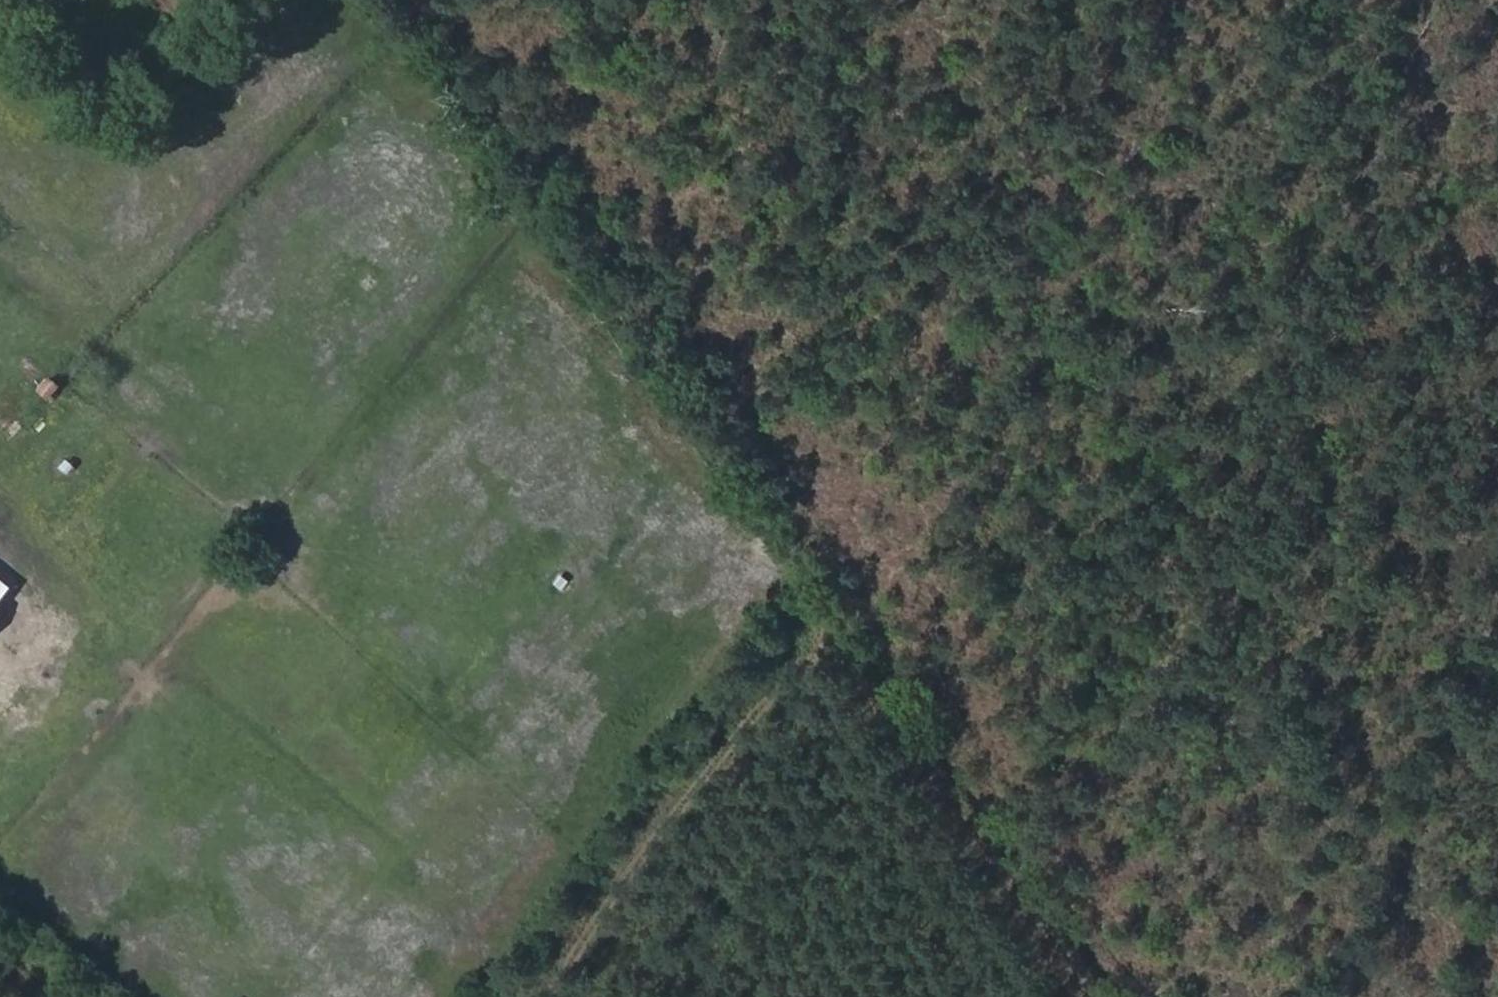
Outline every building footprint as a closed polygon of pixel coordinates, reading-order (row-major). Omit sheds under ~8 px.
[(57,382),(48,372),(36,385),(45,394),(57,382)]
